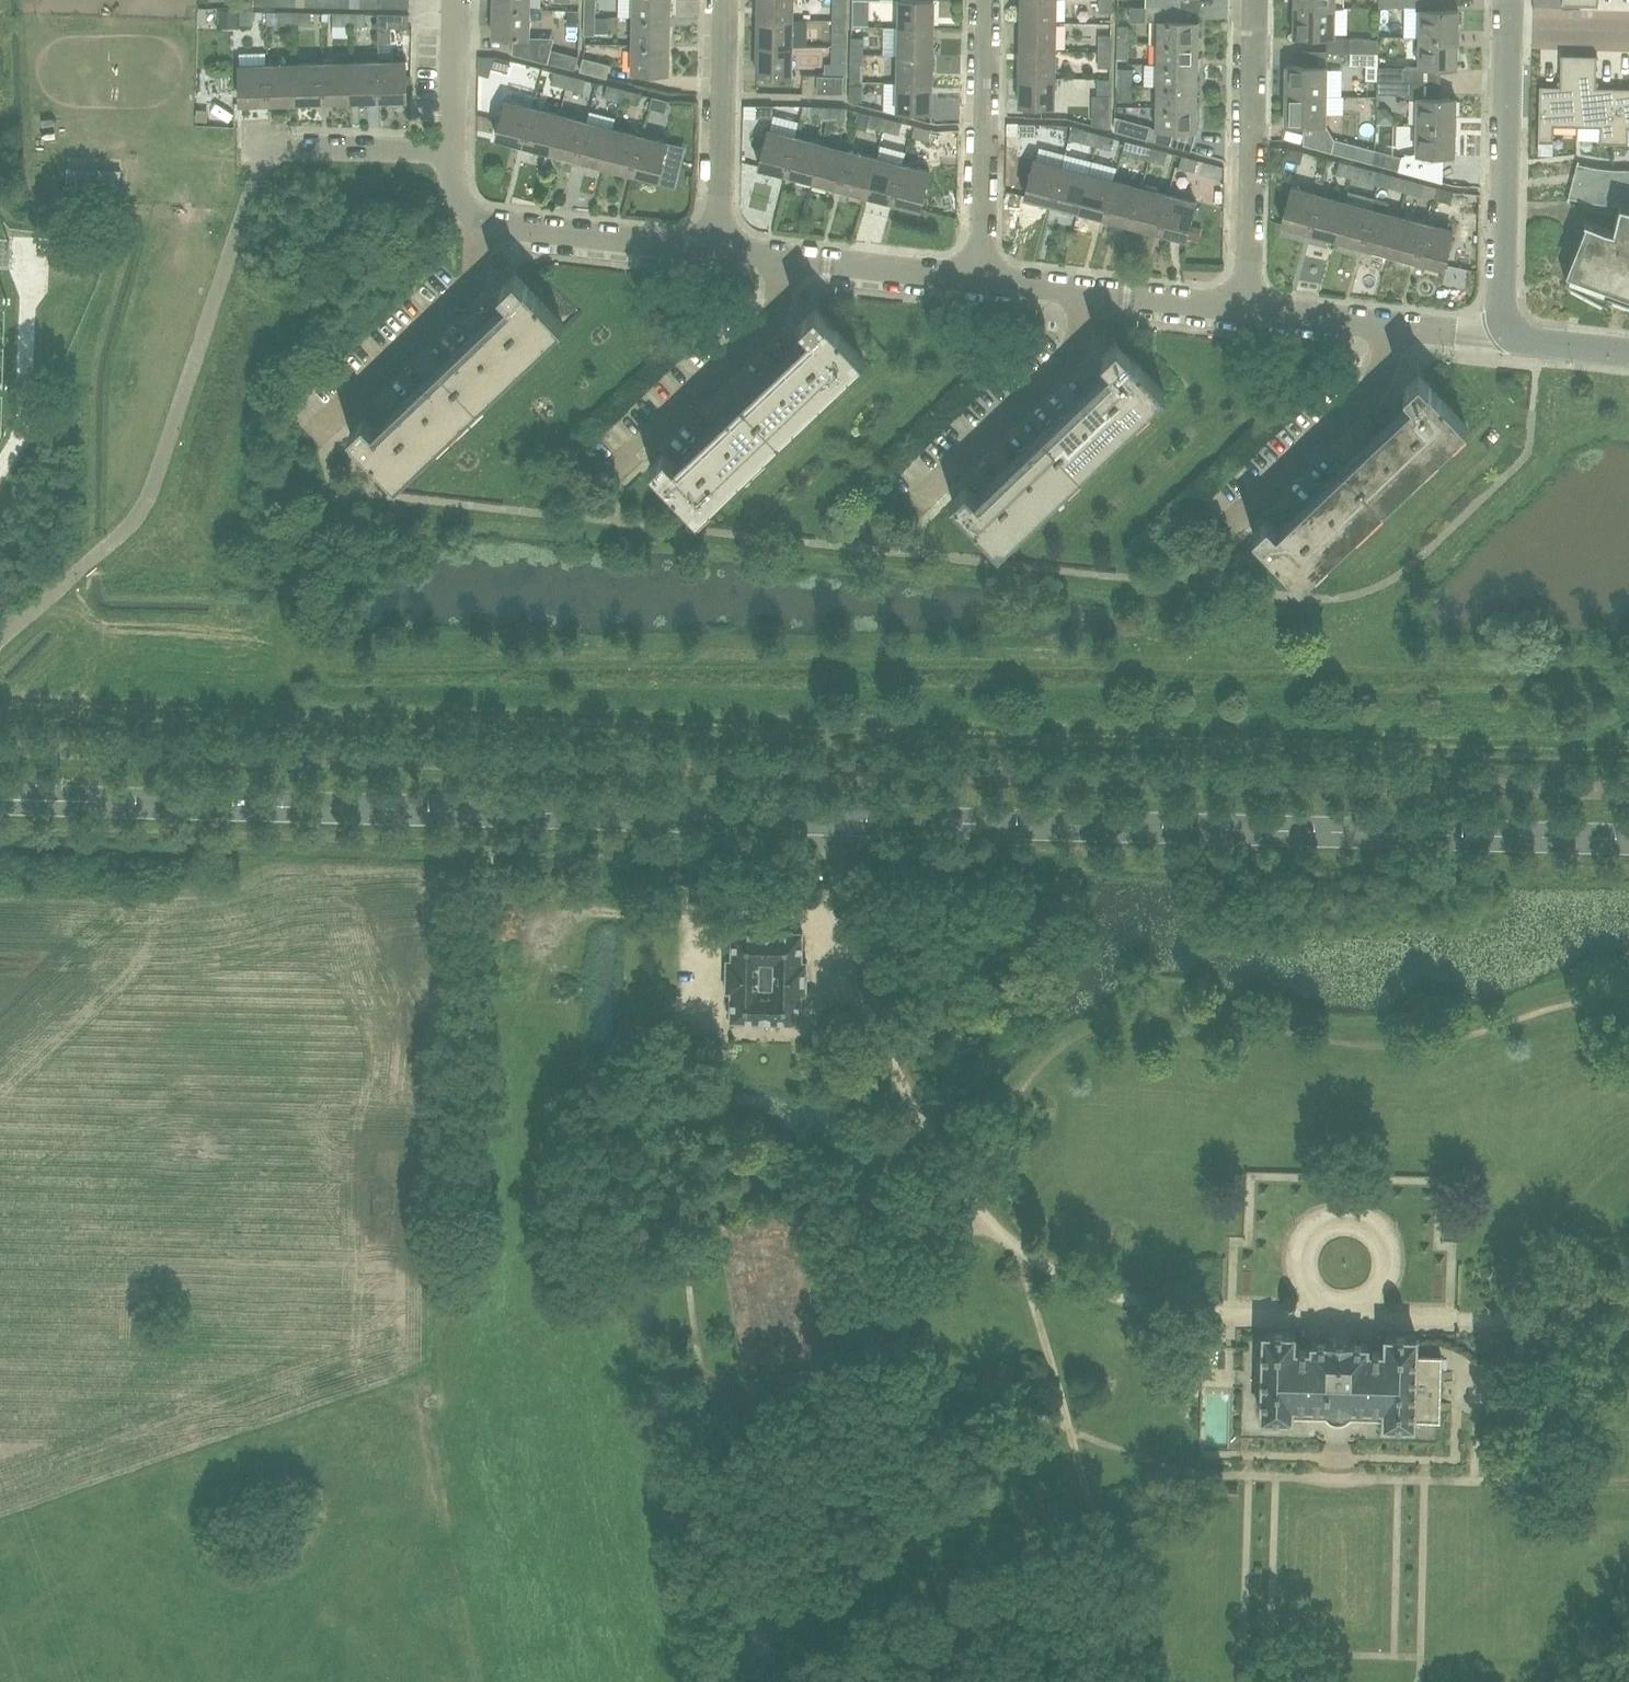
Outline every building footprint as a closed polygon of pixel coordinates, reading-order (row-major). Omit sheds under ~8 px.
[(241,8),(253,8),(253,5),(253,0),(242,0),(241,8)] [(493,9),(530,10),(531,0),(494,0),(493,9)] [(584,16),(596,17),(596,0),(584,0),(584,16)] [(634,17),(670,18),(671,0),(634,0),(634,17)] [(796,0),(760,0),(760,20),(795,21),(796,0)] [(832,22),(846,22),(846,0),(832,0),(832,22)] [(1021,23),(1055,24),(1055,0),(1022,0),(1021,23)] [(1112,14),(1113,0),(1100,0),(1100,13),(1112,14)] [(1407,8),(1420,8),(1420,9),(1419,38),(1458,39),(1459,10),(1450,10),(1446,10),(1446,0),(1407,0),(1407,8)] [(606,1),(605,21),(620,21),(621,1),(606,1)] [(901,29),(936,29),(936,1),(902,1),(901,29)] [(1150,44),(1158,44),(1158,42),(1199,43),(1199,22),(1180,21),(1181,8),(1146,7),(1146,22),(1151,23),(1150,44)] [(1294,7),(1294,36),(1303,36),(1326,37),(1334,37),(1334,36),(1334,34),(1335,9),(1344,9),(1344,8),(1294,7)] [(241,8),(241,24),(253,24),(253,11),(253,8),(241,8)] [(493,9),(493,36),(513,37),(530,37),(530,10),(493,9)] [(578,9),(569,9),(569,25),(578,25),(578,9)] [(278,12),(278,24),(294,24),(295,12),(278,12)] [(295,12),(294,24),(311,24),(311,13),(295,12)] [(334,13),(333,25),(350,25),(350,13),(334,13)] [(350,13),(350,25),(366,26),(366,14),(350,13)] [(409,27),(410,14),(382,14),(378,14),(378,44),(391,44),(391,27),(409,27)] [(596,17),(584,16),(584,35),(596,34),(596,17)] [(634,17),(633,44),(670,45),(670,18),(634,17)] [(759,48),(795,48),(795,21),(760,20),(759,48)] [(832,22),(831,49),(845,50),(846,22),(832,22)] [(1054,51),(1055,24),(1021,23),(1021,51),(1054,51)] [(1118,26),(1118,42),(1129,42),(1129,27),(1118,26)] [(935,57),(936,29),(901,29),(901,56),(935,57)] [(851,55),(865,55),(865,36),(851,36),(851,55)] [(1099,53),(1112,53),(1112,36),(1099,36),(1099,53)] [(1406,68),(1406,82),(1441,83),(1441,67),(1448,67),(1457,68),(1458,39),(1419,38),(1419,67),(1406,66),(1406,68)] [(1351,39),(1350,53),(1379,54),(1379,40),(1351,39)] [(1118,42),(1117,58),(1128,58),(1129,42),(1118,42)] [(1158,44),(1158,64),(1198,65),(1199,43),(1158,42),(1158,44)] [(633,44),(632,72),(669,73),(670,45),(633,44)] [(794,76),(795,48),(759,48),(758,75),(794,76)] [(575,70),(578,57),(551,49),(547,63),(575,70)] [(843,77),(844,64),(845,50),(831,49),(830,64),(831,77),(843,77)] [(1021,51),(1020,78),(1053,79),(1054,51),(1021,51)] [(265,53),(239,54),(241,103),(261,103),(261,105),(269,105),(268,65),(265,65),(265,53)] [(1098,68),(1112,68),(1112,53),(1099,53),(1098,68)] [(1378,67),(1379,54),(1350,53),(1350,66),(1365,67),(1378,67)] [(509,72),(512,60),(494,55),(491,66),(509,72)] [(864,69),(865,55),(851,55),(850,69),(864,69)] [(1540,86),(1538,142),(1554,142),(1554,126),(1577,126),(1579,56),(1561,55),(1560,87),(1540,86)] [(935,84),(935,57),(901,56),(900,84),(935,84)] [(1579,56),(1577,126),(1600,127),(1600,143),(1614,144),(1615,88),(1596,88),(1597,56),(1579,56)] [(608,78),(611,64),(584,58),(581,70),(608,78)] [(407,61),(378,62),(380,102),(391,101),(391,99),(408,99),(407,69),(407,61)] [(351,62),(323,63),(324,103),(336,103),(336,101),(352,100),(351,62)] [(378,62),(351,62),(352,100),(371,100),(371,102),(380,102),(378,62)] [(323,63),(295,64),(297,102),(316,101),(316,103),(324,103),(323,63)] [(295,64),(268,65),(269,105),(281,104),(281,102),(297,102),(295,64)] [(1158,64),(1157,86),(1198,87),(1198,65),(1158,64)] [(1286,66),(1286,95),(1326,96),(1327,67),(1302,66),(1295,66),(1286,66)] [(1378,68),(1378,67),(1365,67),(1365,81),(1378,81),(1378,68)] [(1378,68),(1378,81),(1406,82),(1406,68),(1378,68)] [(1122,69),(1122,85),(1133,85),(1133,69),(1122,69)] [(551,84),(569,89),(572,75),(554,70),(551,84)] [(587,79),(572,75),(569,89),(583,93),(587,79)] [(843,77),(831,77),(818,76),(817,94),(843,94),(843,77)] [(1020,78),(1019,94),(1019,106),(1053,107),(1053,79),(1020,78)] [(1111,96),(1111,79),(1098,79),(1099,96),(1111,96)] [(1405,95),(1406,82),(1378,81),(1377,94),(1405,95)] [(1405,95),(1405,97),(1418,97),(1417,126),(1456,127),(1456,98),(1448,98),(1441,98),(1441,83),(1406,82),(1405,95)] [(622,103),(626,88),(606,83),(604,98),(622,103)] [(849,101),(863,101),(863,84),(849,85),(849,101)] [(934,112),(935,84),(900,84),(900,111),(934,112)] [(1133,85),(1122,85),(1122,102),(1133,102),(1133,85)] [(1157,86),(1157,107),(1197,108),(1198,87),(1157,86)] [(640,92),(626,88),(622,103),(637,106),(640,92)] [(1614,144),(1628,144),(1628,128),(1628,89),(1615,88),(1614,144)] [(1286,95),(1285,124),(1294,124),(1326,125),(1326,96),(1286,95)] [(668,100),(652,96),(650,108),(666,111),(668,100)] [(513,145),(525,148),(535,108),(506,101),(496,137),(513,142),(513,145)] [(757,117),(774,116),(774,105),(757,105),(757,117)] [(833,119),(833,106),(813,105),(813,119),(833,119)] [(846,106),(833,106),(833,119),(846,120),(846,106)] [(1157,107),(1156,130),(1197,131),(1197,108),(1157,107)] [(562,115),(535,108),(525,148),(533,150),(533,147),(553,152),(562,115)] [(869,113),(866,126),(886,131),(889,118),(869,113)] [(566,158),(578,161),(589,122),(562,115),(553,152),(567,155),(566,158)] [(903,122),(889,118),(886,131),(899,134),(903,122)] [(1148,141),(1151,129),(1151,127),(1124,120),(1121,133),(1148,141)] [(615,129),(589,122),(578,161),(586,163),(587,160),(606,165),(615,129)] [(1036,136),(1036,123),(1020,123),(1019,135),(1036,136)] [(932,129),(916,125),(913,124),(910,137),(930,141),(932,129)] [(1417,126),(1416,154),(1446,155),(1455,155),(1456,127),(1417,126)] [(787,177),(799,136),(772,128),(762,167),(779,171),(778,174),(787,177)] [(1099,133),(1098,133),(1083,128),(1080,141),(1095,146),(1099,133)] [(642,136),(615,129),(606,165),(621,169),(620,172),(632,175),(642,136)] [(1111,150),(1115,138),(1104,135),(1099,133),(1095,146),(1111,150)] [(668,143),(642,136),(632,175),(640,177),(641,174),(658,179),(657,182),(675,187),(684,156),(665,151),(668,143)] [(825,143),(799,136),(787,177),(798,180),(798,177),(815,181),(825,143)] [(1335,139),(1331,153),(1357,159),(1372,163),(1375,150),(1335,139)] [(1538,142),(1538,155),(1553,155),(1554,142),(1538,142)] [(831,189),(841,191),(852,150),(825,143),(815,181),(832,186),(831,189)] [(1133,156),(1149,161),(1152,148),(1137,144),(1133,156)] [(1168,153),(1152,148),(1149,161),(1165,165),(1168,153)] [(1288,148),(1284,161),(1299,165),(1303,152),(1288,148)] [(879,157),(852,150),(841,191),(851,194),(852,191),(868,196),(879,157)] [(1375,150),(1372,163),(1384,167),(1399,170),(1402,157),(1375,150)] [(905,164),(879,157),(868,196),(885,200),(884,203),(894,206),(905,164)] [(1195,172),(1198,163),(1198,161),(1182,157),(1179,168),(1195,172)] [(1024,196),(1042,200),(1041,204),(1051,206),(1061,167),(1034,159),(1024,196)] [(1340,161),(1340,162),(1336,174),(1352,179),(1356,166),(1340,161)] [(1615,170),(1596,168),(1579,165),(1579,162),(1578,161),(1568,202),(1569,202),(1570,199),(1587,203),(1604,205),(1620,206),(1612,232),(1605,230),(1585,221),(1585,223),(1589,225),(1566,282),(1608,304),(1611,297),(1628,303),(1628,171),(1615,170)] [(932,172),(905,164),(894,206),(904,209),(905,205),(922,210),(932,172)] [(1372,170),(1356,166),(1352,179),(1368,183),(1372,170)] [(1061,167),(1051,206),(1061,209),(1062,206),(1079,210),(1088,174),(1061,167)] [(1376,186),(1406,193),(1409,180),(1379,172),(1376,186)] [(1079,210),(1095,215),(1095,218),(1105,220),(1115,181),(1088,174),(1079,210)] [(1424,184),(1409,180),(1406,193),(1421,197),(1424,184)] [(1115,181),(1105,220),(1115,223),(1116,220),(1132,224),(1142,188),(1115,181)] [(1298,233),(1308,236),(1320,194),(1292,186),(1282,225),(1299,230),(1298,233)] [(1158,234),(1168,195),(1142,188),(1132,224),(1149,229),(1148,232),(1158,234)] [(1451,204),(1454,193),(1438,189),(1435,200),(1451,204)] [(1346,201),(1320,194),(1308,236),(1318,238),(1319,235),(1336,240),(1346,201)] [(1168,195),(1158,234),(1168,237),(1169,234),(1186,238),(1196,202),(1168,195)] [(1374,208),(1373,208),(1362,250),(1372,253),(1372,249),(1389,254),(1400,215),(1386,212),(1389,203),(1376,199),(1374,208)] [(1362,250),(1373,208),(1346,201),(1336,240),(1352,244),(1352,247),(1362,250)] [(1426,222),(1400,215),(1389,254),(1406,258),(1405,261),(1415,264),(1426,222)] [(1425,267),(1426,264),(1443,268),(1453,230),(1426,222),(1415,264),(1425,267)] [(397,482),(536,350),(564,324),(517,274),(502,288),(503,289),(497,295),(503,309),(376,430),(365,419),(350,433),(397,482)] [(697,516),(809,410),(864,358),(817,308),(802,323),(796,329),(803,342),(675,463),(665,453),(651,467),(697,516)] [(1000,549),(1055,497),(1083,471),(1166,392),(1127,352),(1128,351),(1118,340),(1103,356),(1104,357),(1098,362),(1105,376),(978,496),(968,486),(953,500),(1000,549)] [(1405,410),(1282,528),(1279,532),(1268,520),(1253,534),(1301,584),(1466,426),(1428,386),(1429,385),(1419,375),(1404,390),(1405,391),(1399,396),(1405,410)] [(734,961),(729,960),(728,992),(733,992),(732,1021),(802,1023),(803,994),(808,995),(809,963),(802,962),(803,933),(735,931),(734,961)] [(1265,1334),(1265,1337),(1262,1419),(1293,1420),(1294,1405),(1384,1408),(1384,1427),(1414,1428),(1414,1422),(1440,1423),(1442,1357),(1416,1356),(1416,1338),(1386,1337),(1386,1353),(1368,1352),(1368,1345),(1314,1343),(1314,1351),(1296,1350),(1296,1335),(1265,1334)]
